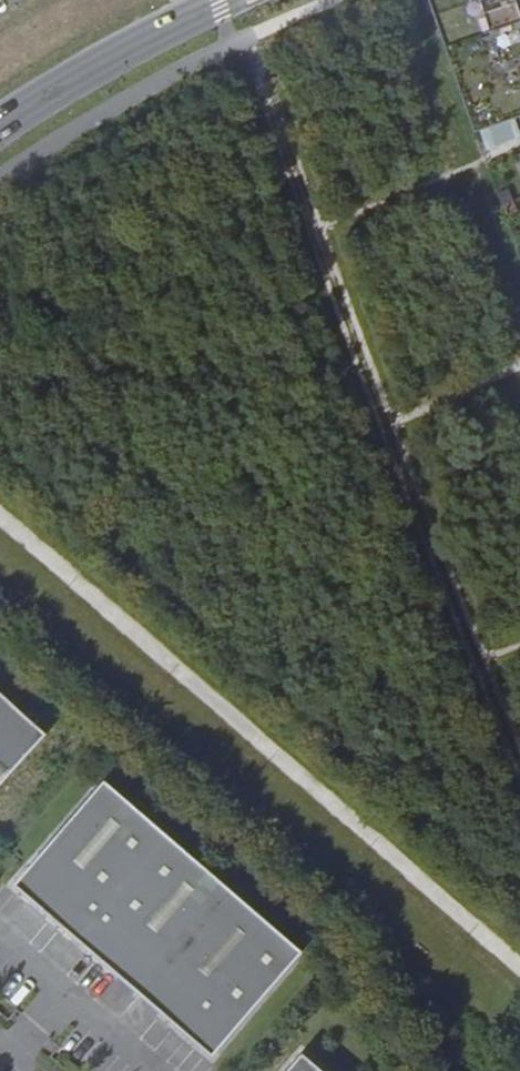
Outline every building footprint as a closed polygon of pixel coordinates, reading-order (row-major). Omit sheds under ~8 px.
[(472,133),(519,117),(519,0),(428,0),(472,133)] [(46,736),(0,695),(0,786),(46,736)] [(104,782),(13,887),(211,1058),(302,954),(104,782)] [(288,1070),(320,1070),(301,1055),(288,1070)]
